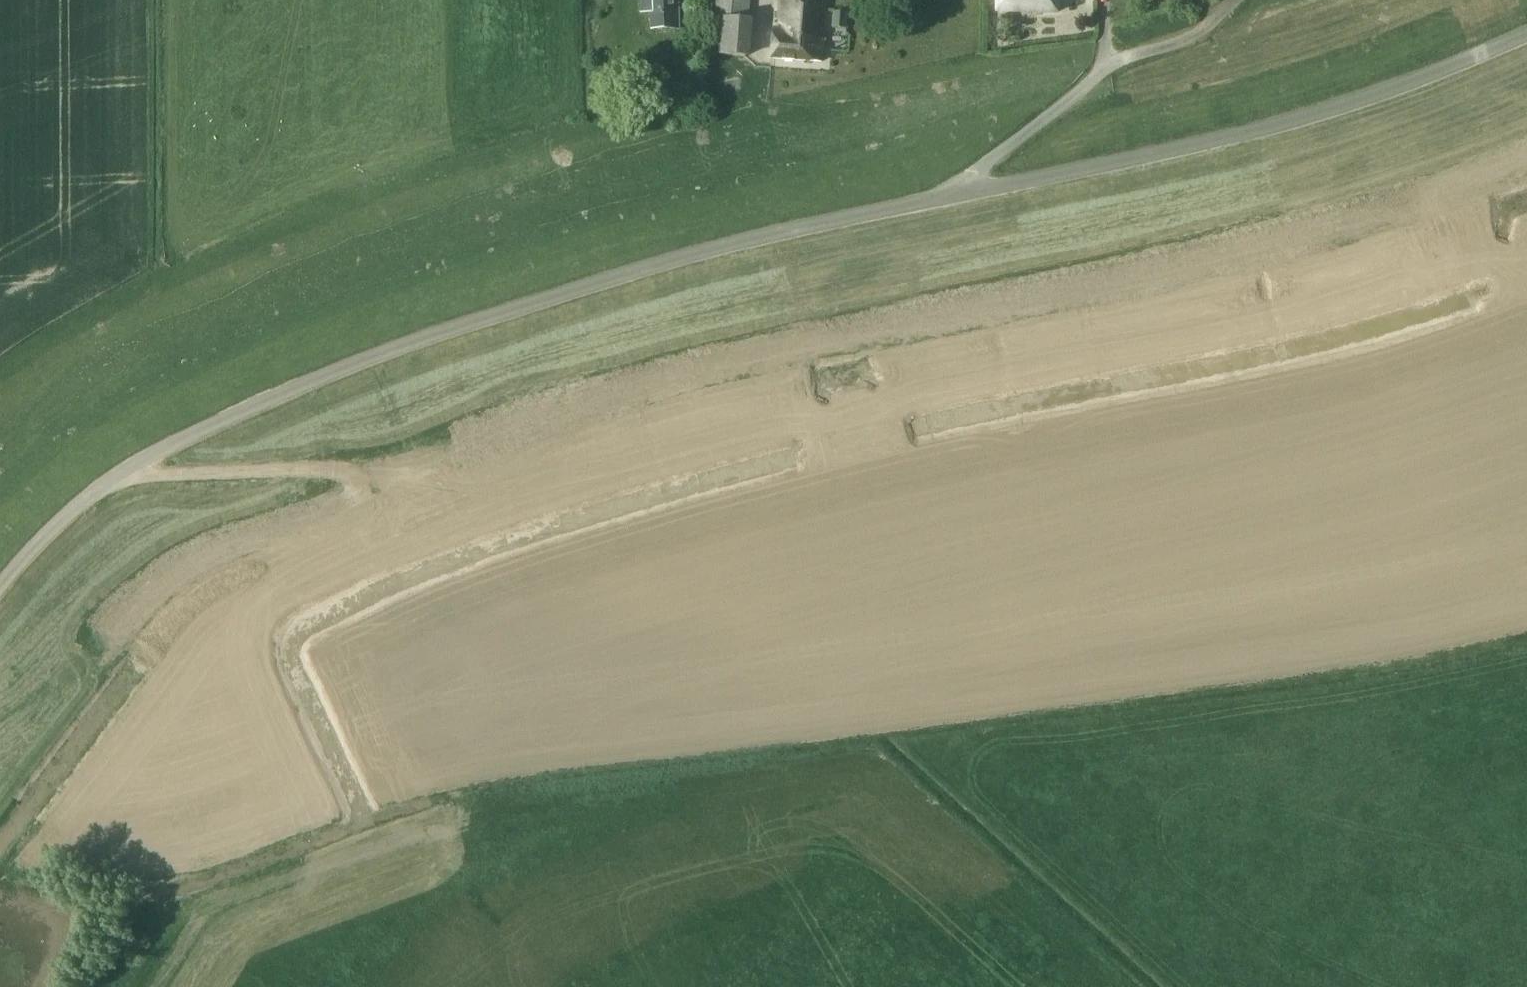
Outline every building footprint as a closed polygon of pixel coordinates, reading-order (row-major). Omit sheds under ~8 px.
[(651,30),(678,30),(677,0),(651,0),(651,30)] [(751,58),(754,20),(749,20),(751,0),(716,0),(714,17),(722,17),(719,54),(751,58)] [(779,29),(775,29),(772,57),(822,62),(828,3),(799,0),(781,0),(779,29)] [(997,13),(1058,13),(1058,0),(998,0),(997,13)] [(833,11),(832,27),(846,29),(848,12),(833,11)]
